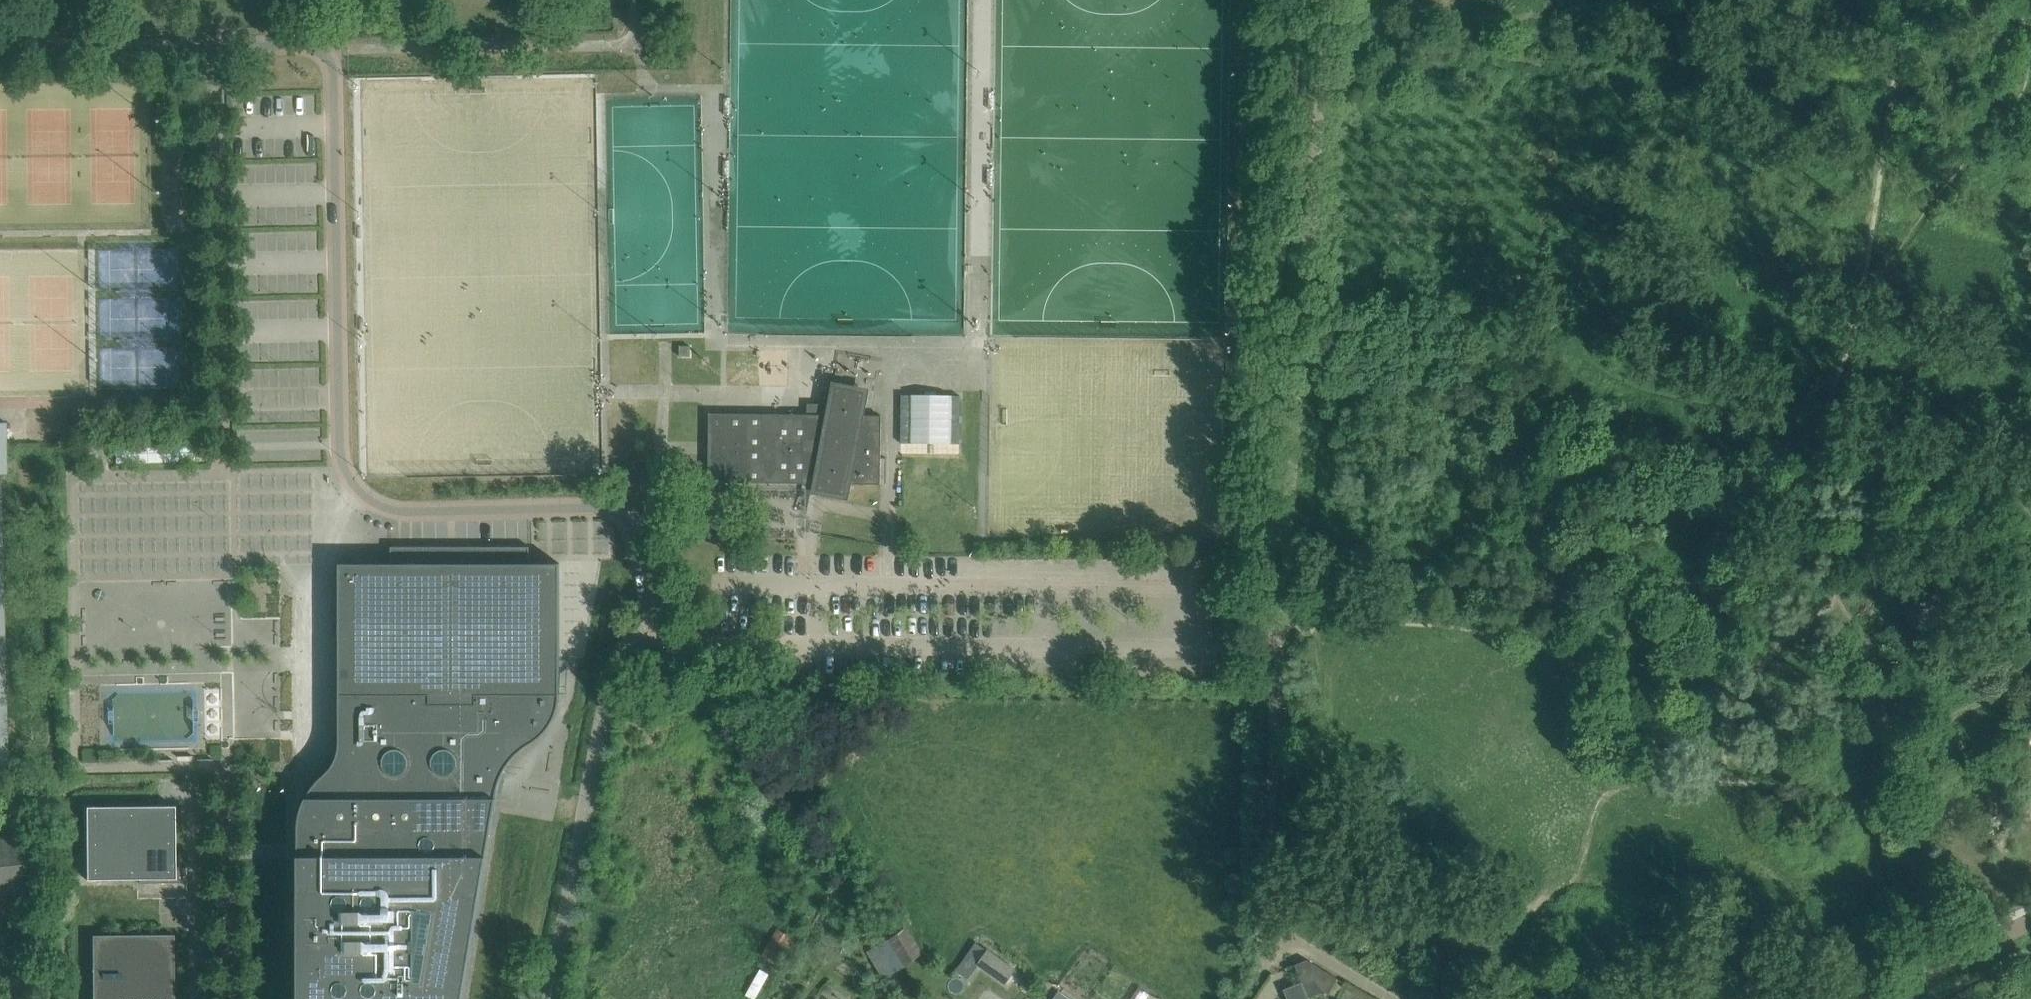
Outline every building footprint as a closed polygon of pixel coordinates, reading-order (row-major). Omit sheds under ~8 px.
[(691,357),(691,346),(680,346),(680,356),(691,357)] [(847,483),(881,484),(882,415),(860,415),(865,392),(837,387),(832,414),(805,414),(710,413),(709,482),(745,482),(794,483),(819,483),(818,489),(845,494),(847,483)] [(5,421),(0,421),(0,762),(8,762),(1,472),(7,472),(5,421)] [(495,806),(496,799),(497,792),(499,785),(501,778),(504,771),(508,765),(523,748),(533,741),(545,732),(549,727),(553,721),(560,702),(560,692),(560,563),(530,562),(530,546),(391,546),(391,563),(340,563),(340,742),(338,754),(336,759),(334,764),(330,768),(327,771),(317,782),(312,788),(302,807),(300,817),(299,829),(299,998),(463,998),(495,806)] [(175,806),(86,807),(87,879),(140,879),(139,883),(180,882),(179,857),(175,857),(175,806)] [(20,889),(15,837),(0,839),(0,891),(20,889)] [(908,927),(890,938),(906,966),(925,955),(908,927)] [(784,967),(799,941),(777,929),(762,954),(784,967)] [(92,935),(93,998),(174,998),(174,934),(92,935)] [(969,978),(979,964),(1006,982),(1017,967),(978,940),(957,970),(969,978)] [(1328,994),(1338,978),(1307,959),(1295,964),(1309,998),(1325,992),(1328,994)]
